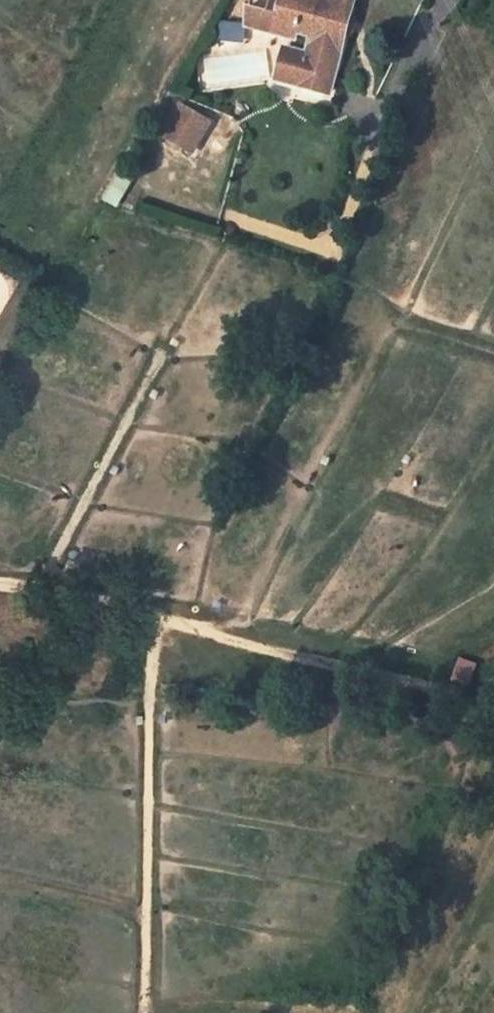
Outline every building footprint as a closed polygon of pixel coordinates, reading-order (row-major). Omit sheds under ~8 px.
[(340,0),(251,0),(247,23),(294,41),(297,33),(314,40),(308,55),(297,84),(326,94),(339,57),(357,6),(340,0)] [(285,48),(276,76),(297,84),(308,55),(285,48)] [(201,133),(211,108),(191,102),(183,128),(201,133)] [(456,659),(452,682),(472,685),(475,663),(456,659)]
